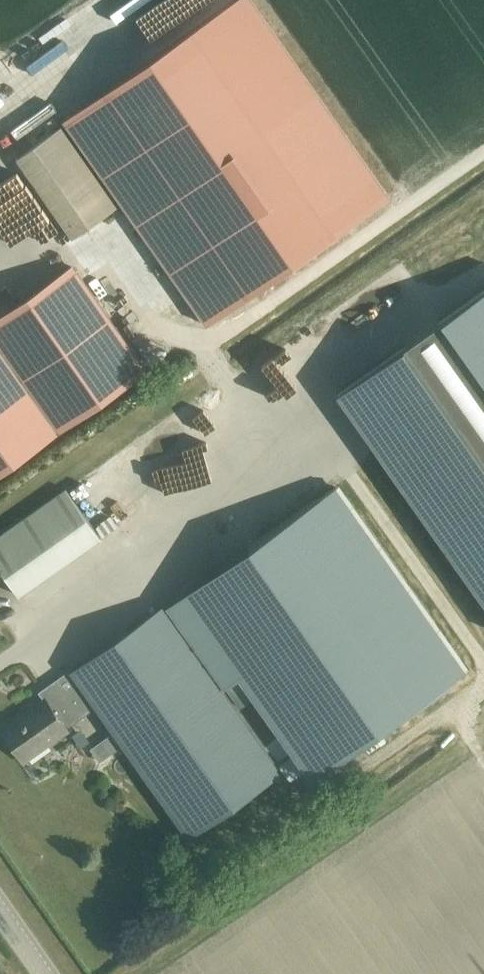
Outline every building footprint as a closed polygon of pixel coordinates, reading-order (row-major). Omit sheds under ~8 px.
[(207,326),(390,198),(251,0),(235,0),(63,120),(207,326)] [(61,127),(18,157),(73,238),(116,208),(61,127)] [(145,368),(75,267),(0,320),(0,469),(145,368)] [(483,611),(483,291),(334,397),(483,611)] [(215,673),(229,694),(243,685),(309,780),(463,672),(334,488),(248,548),(296,616),(215,673)] [(66,489),(0,535),(0,569),(19,596),(101,538),(66,489)] [(73,672),(78,680),(97,706),(188,837),(278,774),(162,608),(73,672)] [(1,729),(13,746),(21,758),(28,754),(30,758),(32,756),(29,753),(47,741),(49,744),(69,730),(67,727),(97,706),(78,680),(47,701),(45,698),(1,729)]
